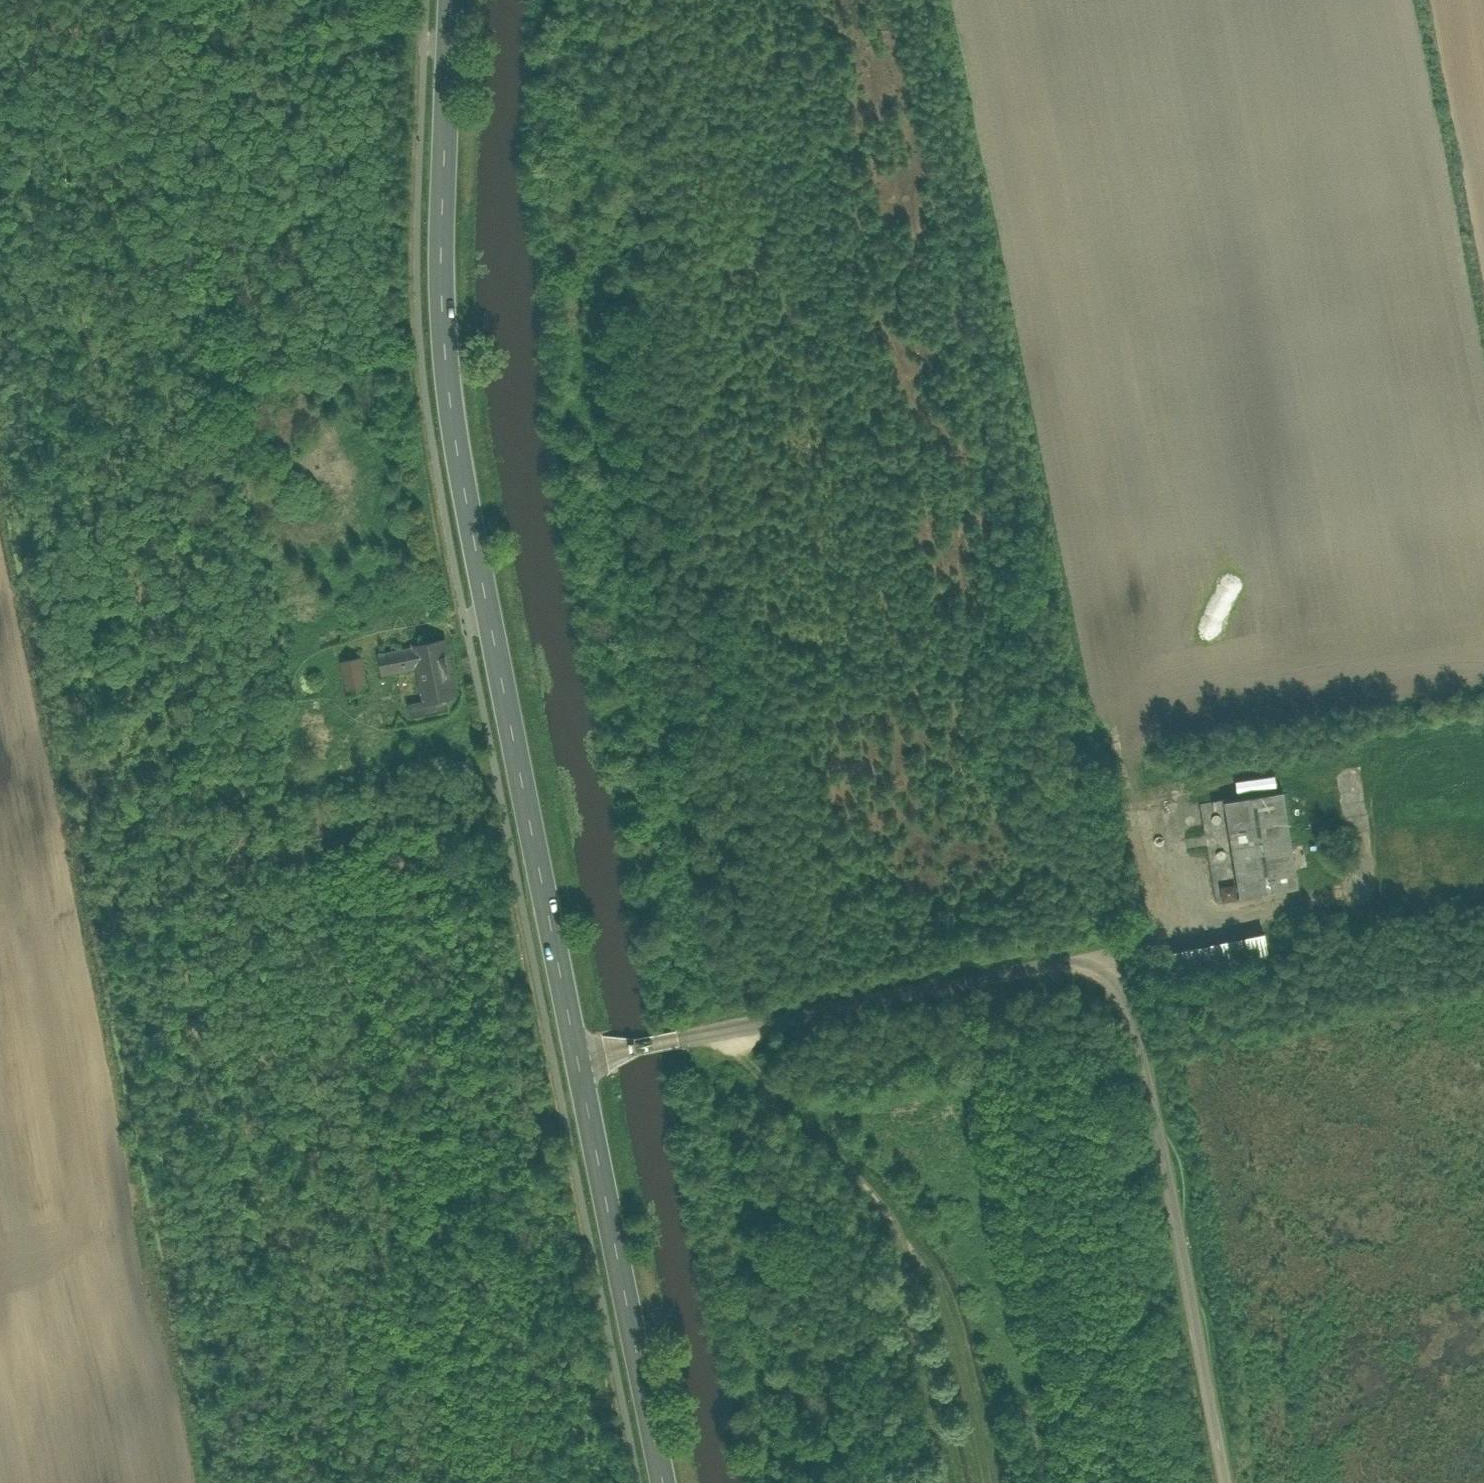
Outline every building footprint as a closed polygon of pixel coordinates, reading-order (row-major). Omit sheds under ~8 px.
[(457,700),(445,639),(409,646),(409,649),(376,656),(380,675),(414,668),(422,705),(409,708),(411,719),(446,712),(444,702),(457,700)] [(374,689),(367,655),(345,659),(352,694),(374,689)] [(1280,782),(1197,802),(1214,899),(1297,888),(1280,782)]
